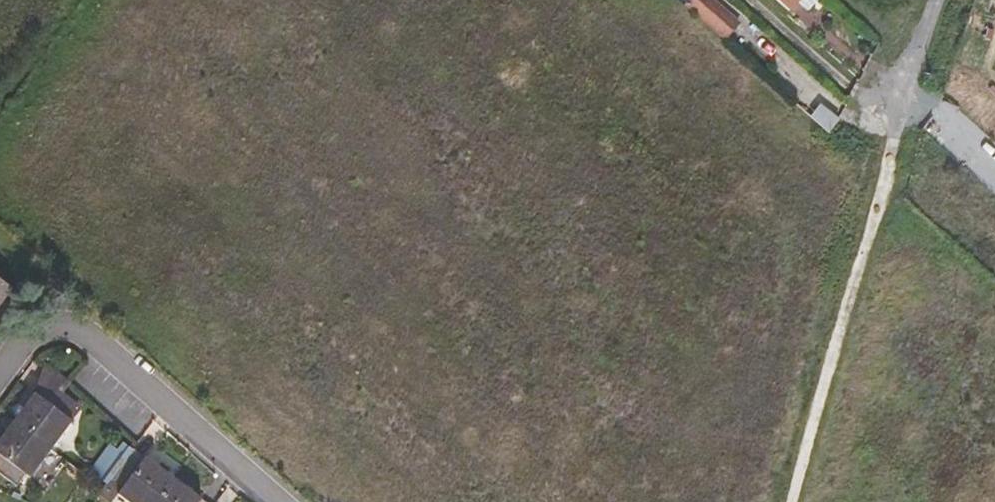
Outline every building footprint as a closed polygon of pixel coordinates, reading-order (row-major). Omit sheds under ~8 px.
[(727,10),(716,0),(691,0),(687,5),(724,38),(733,28),(739,21),(727,10)] [(799,0),(781,0),(791,9),(799,0)] [(732,4),(727,10),(739,21),(733,28),(741,34),(751,22),(732,4)] [(14,288),(0,278),(0,306),(14,288)] [(38,383),(41,385),(44,380),(45,379),(61,392),(70,379),(45,362),(38,383)] [(41,385),(36,392),(35,392),(0,438),(0,473),(17,486),(26,474),(30,477),(73,421),(69,418),(79,405),(63,392),(61,392),(45,379),(44,380),(41,385)] [(202,499),(203,497),(146,455),(145,456),(116,434),(90,470),(106,483),(118,492),(117,493),(129,501),(206,501),(202,499)] [(106,483),(100,494),(109,501),(111,501),(117,493),(118,492),(106,483)]
